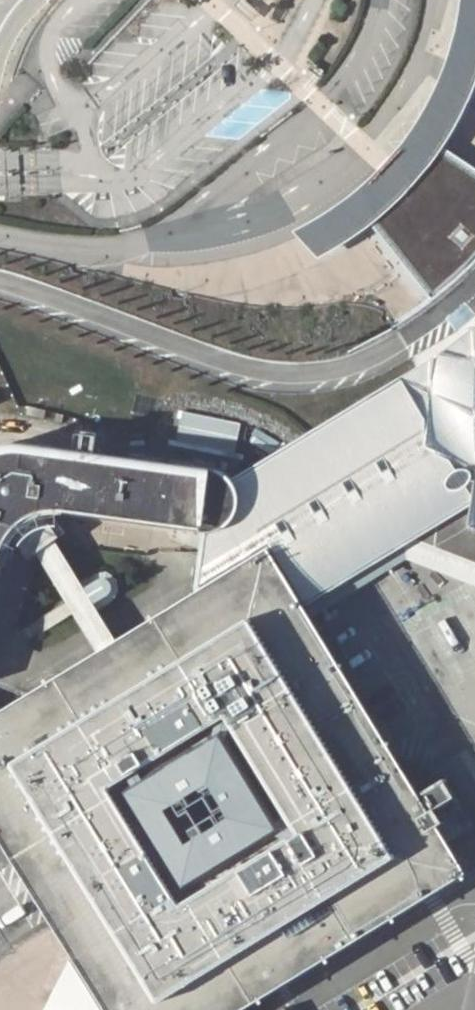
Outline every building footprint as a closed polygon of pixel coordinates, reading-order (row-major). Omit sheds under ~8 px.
[(377,229),(432,304),(397,330),(426,360),(474,319),(474,167),(452,152),(474,106),(474,0),(470,0),(466,22),(456,62),(443,95),(419,135),(389,170),(375,187),(334,219),(301,236),(325,263),(355,245),(377,229)] [(370,111),(358,127),(369,135),(381,119),(370,111)] [(332,153),(318,167),(326,176),(341,162),(332,153)] [(426,360),(235,473),(244,483),(245,494),(247,506),(242,523),(226,531),(210,536),(209,550),(217,596),(278,558),(315,616),(470,510),(474,518),(474,319),(426,360)] [(245,494),(229,486),(26,454),(7,457),(0,461),(0,609),(22,547),(34,536),(45,531),(60,529),(209,550),(210,536),(226,531),(242,523),(247,506),(245,494)] [(85,971),(109,1009),(233,1009),(448,870),(315,616),(278,558),(217,596),(19,719),(0,730),(0,834),(85,971)] [(19,719),(0,712),(0,730),(19,719)] [(85,971),(63,1009),(109,1009),(85,971)]
